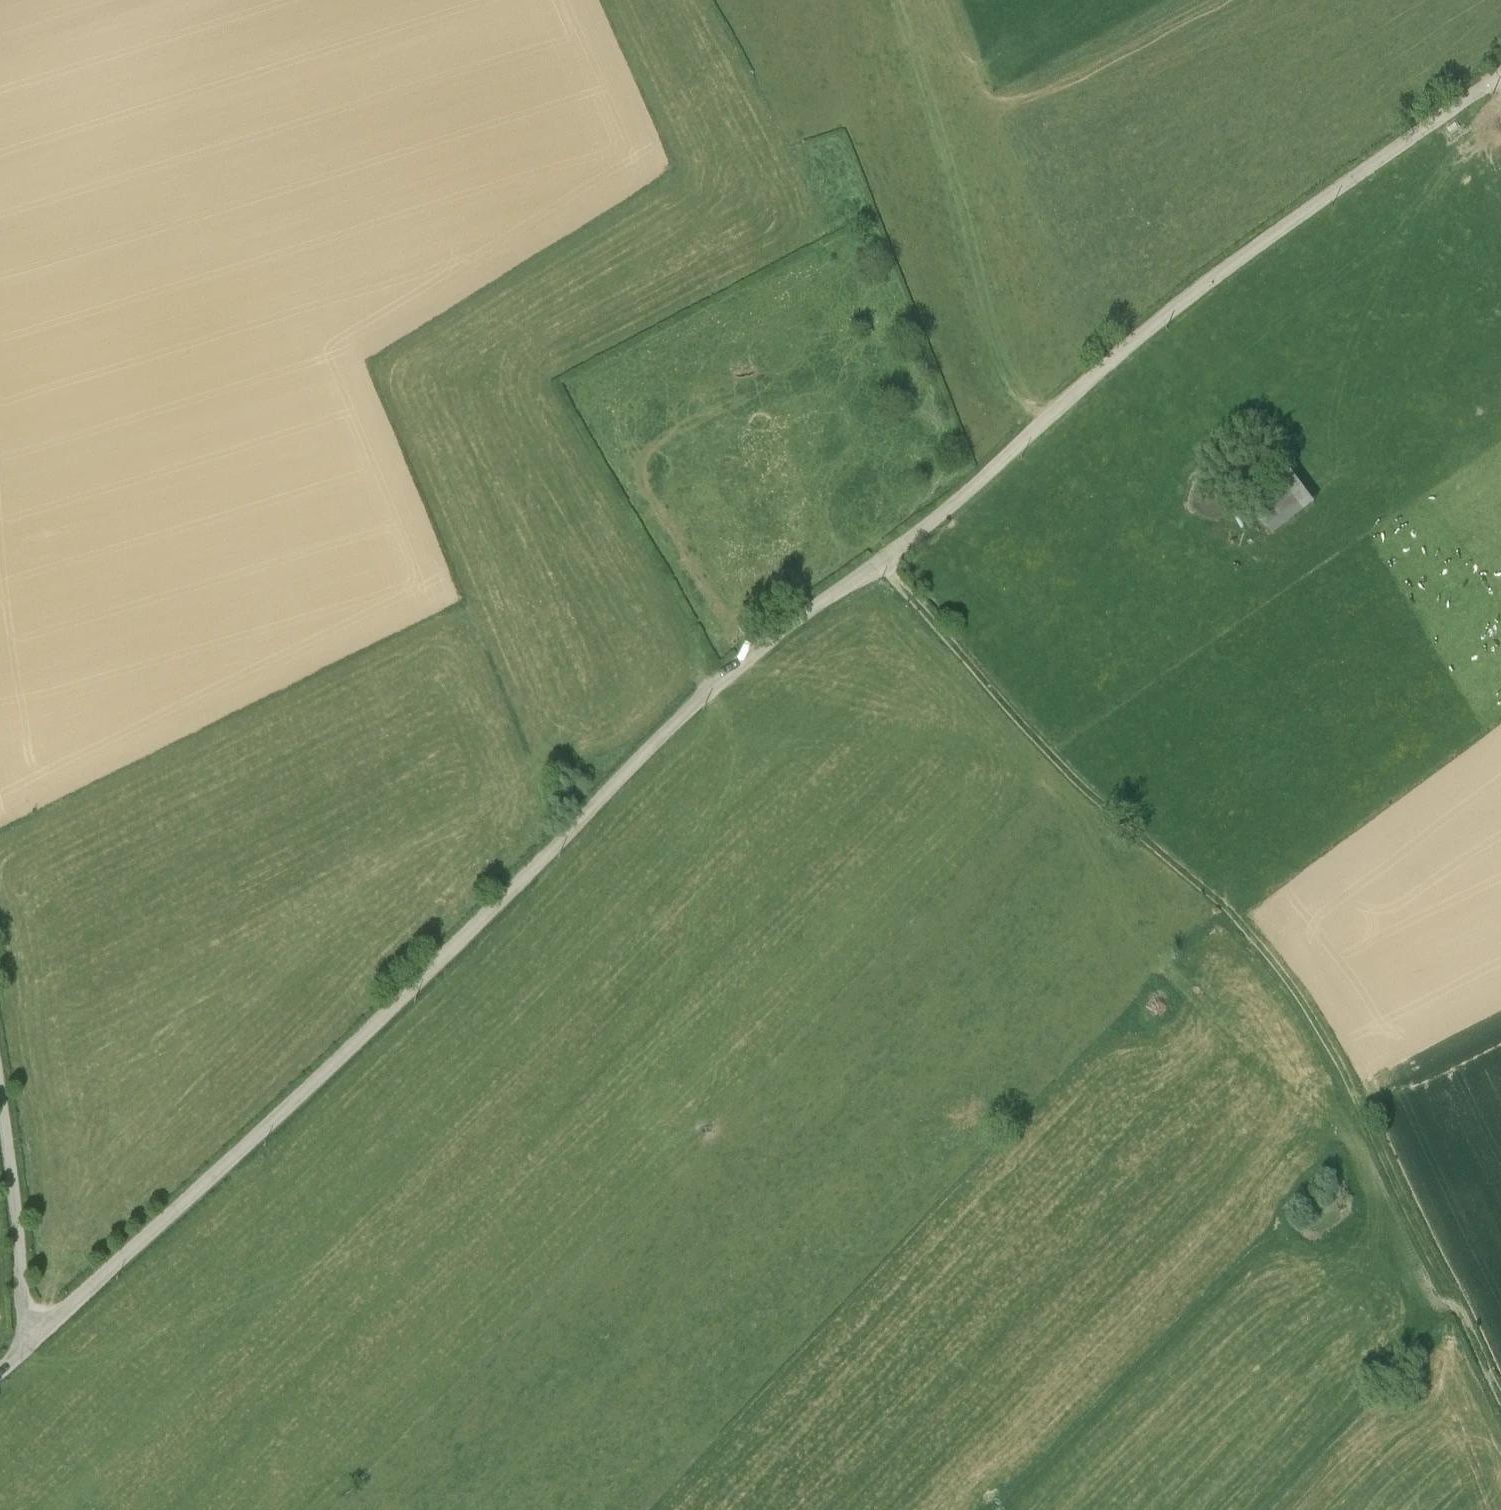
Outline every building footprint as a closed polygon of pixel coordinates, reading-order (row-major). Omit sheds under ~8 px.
[(1243,498),(1275,542),(1318,510),(1287,467),(1243,498)]
